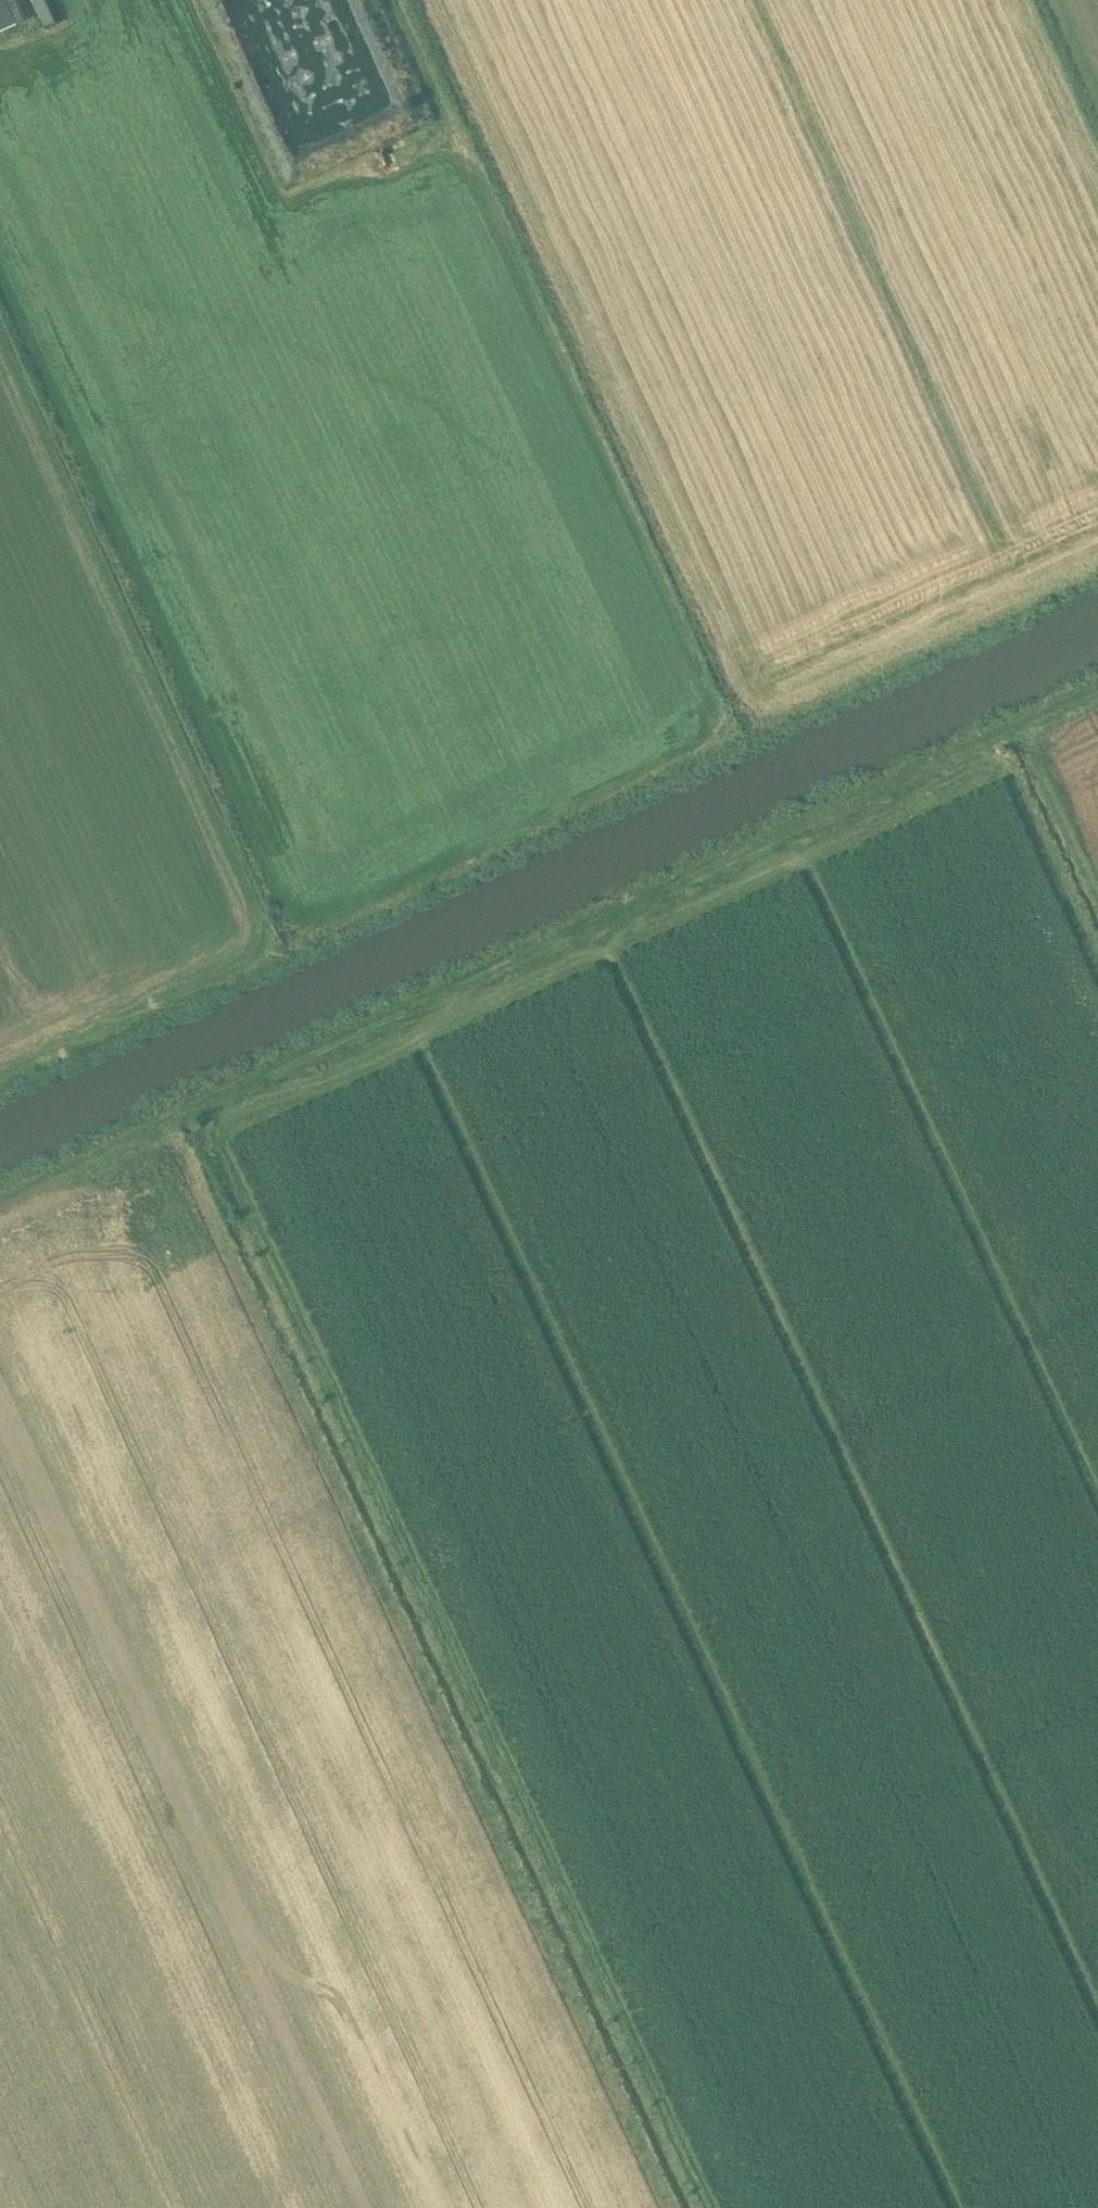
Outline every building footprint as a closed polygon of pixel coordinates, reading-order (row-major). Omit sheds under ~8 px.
[(24,19),(15,0),(0,0),(0,29),(24,19)]
